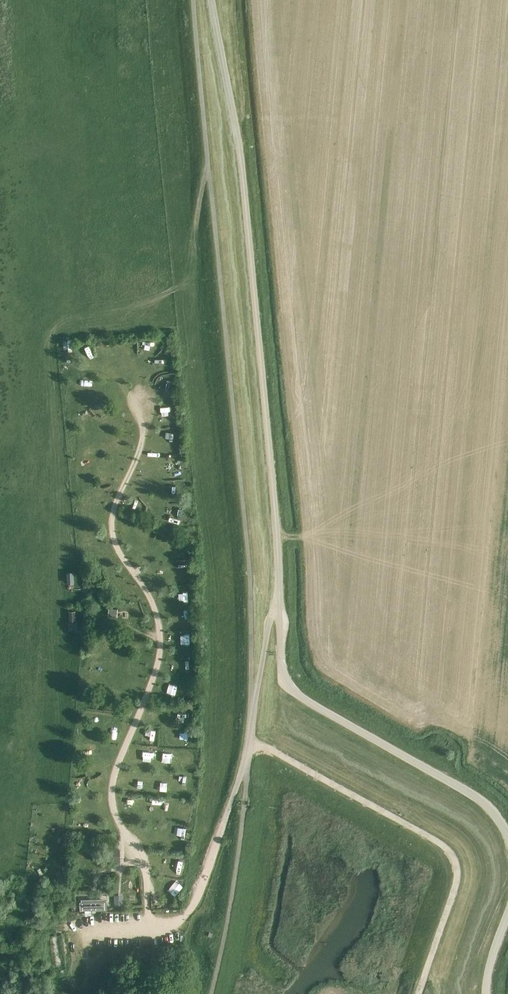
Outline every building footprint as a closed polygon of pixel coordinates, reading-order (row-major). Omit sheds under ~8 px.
[(124,895),(113,895),(113,904),(114,904),(114,906),(124,906),(124,895)] [(81,902),(80,902),(80,909),(102,909),(102,901),(101,901),(81,902)]
